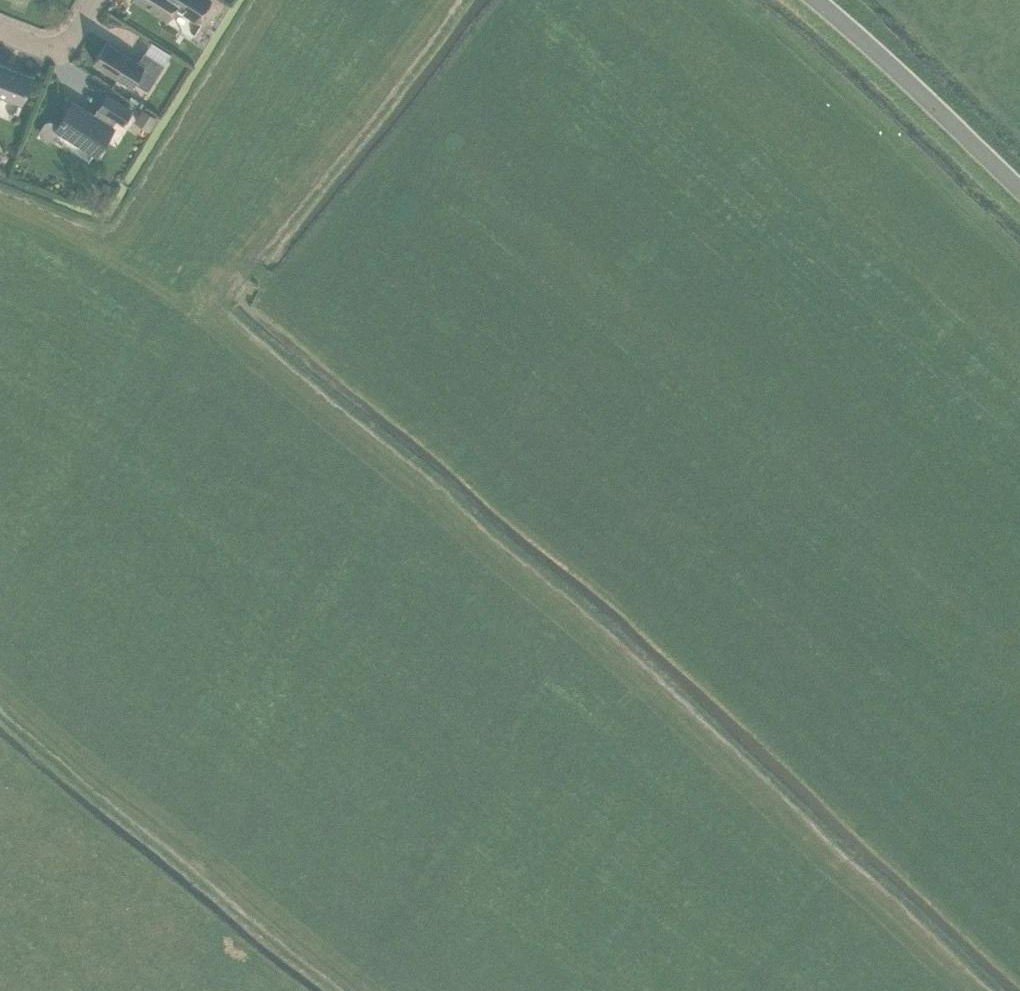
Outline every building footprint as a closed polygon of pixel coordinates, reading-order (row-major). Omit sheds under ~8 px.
[(167,19),(175,7),(197,21),(210,0),(136,0),(167,19)] [(130,86),(133,81),(147,90),(164,64),(144,52),(138,62),(106,42),(93,62),(130,86)] [(20,103),(31,76),(0,64),(0,95),(20,103)] [(122,123),(130,109),(107,95),(98,108),(99,108),(95,115),(73,101),(58,125),(50,120),(45,121),(38,131),(39,136),(47,140),(52,139),(58,131),(59,129),(70,136),(69,137),(96,154),(113,126),(111,125),(115,118),(122,123)] [(149,130),(156,118),(141,109),(134,121),(149,130)]
